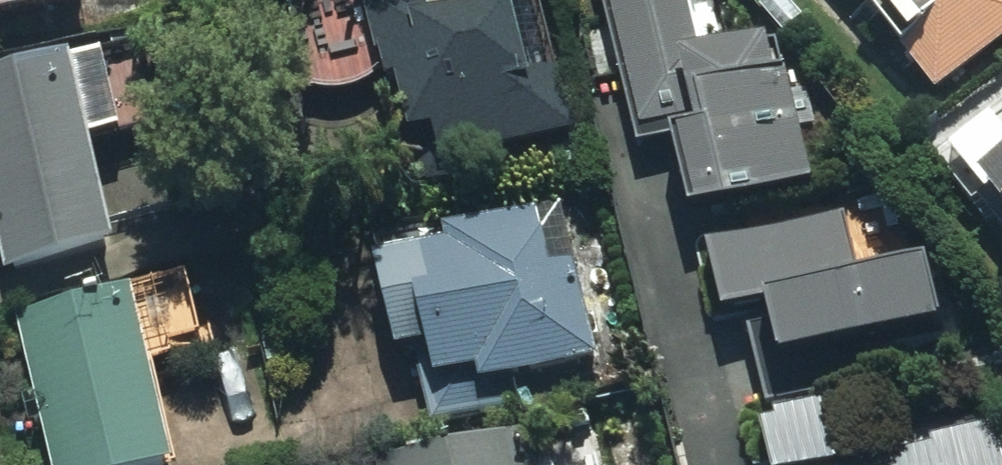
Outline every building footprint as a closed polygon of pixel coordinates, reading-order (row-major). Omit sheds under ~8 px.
[(83,0),(0,0),(0,17),(83,0)] [(509,6),(440,24),(434,0),(405,0),(365,11),(386,89),(398,86),(413,141),(434,135),(443,167),(580,131),(565,74),(530,83),(509,6)] [(647,146),(685,136),(708,222),(818,193),(776,38),(703,57),(688,0),(608,0),(647,146)] [(933,88),(1001,34),(1001,0),(862,0),(933,88)] [(69,60),(0,76),(0,241),(7,272),(114,247),(69,60)] [(981,189),(1001,214),(1001,171),(981,189)] [(477,374),(479,383),(597,354),(575,263),(548,269),(536,219),(443,242),(446,252),(377,268),(399,356),(426,349),(435,384),(477,374)] [(929,271),(861,288),(845,224),(715,257),(731,323),(769,313),(784,375),(945,334),(929,271)] [(130,293),(19,319),(54,464),(172,464),(130,293)] [(857,453),(848,412),(764,432),(771,464),(1001,464),(1001,458),(993,421),(857,453)] [(418,464),(552,464),(543,433),(418,464)]
